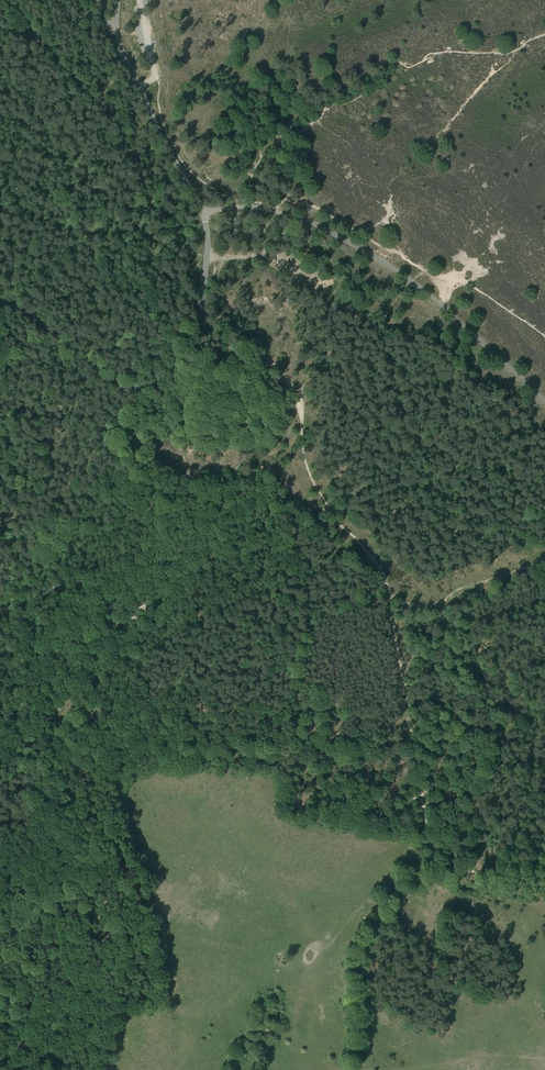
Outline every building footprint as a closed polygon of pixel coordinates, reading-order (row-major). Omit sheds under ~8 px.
[(281,1020),(283,1011),(263,1008),(262,1017),(281,1020)]
